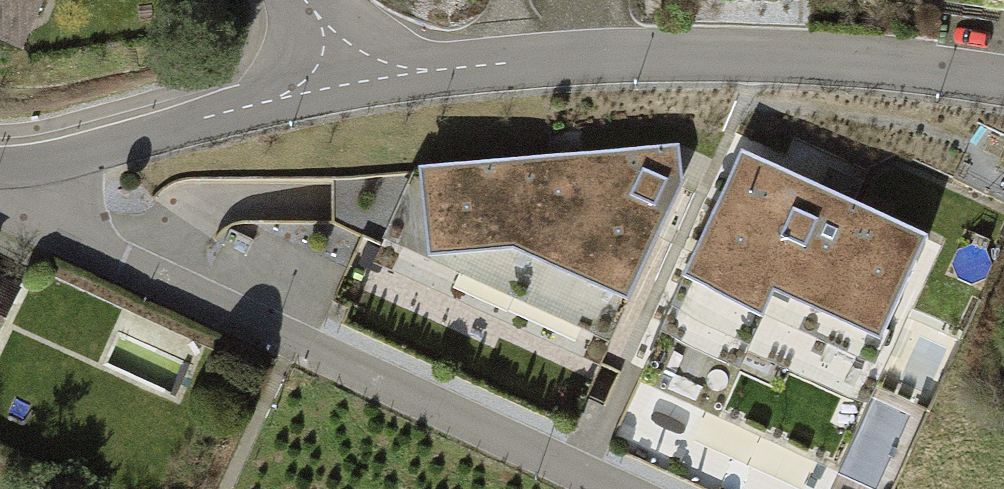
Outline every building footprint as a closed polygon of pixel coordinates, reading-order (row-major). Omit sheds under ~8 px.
[(26,51),(48,0),(0,0),(0,40),(26,51)] [(335,179),(332,220),(607,350),(639,281),(683,186),(676,146),(335,179)] [(930,239),(743,159),(683,298),(645,384),(832,465),(930,239)] [(0,279),(0,330),(19,288),(0,279)]
